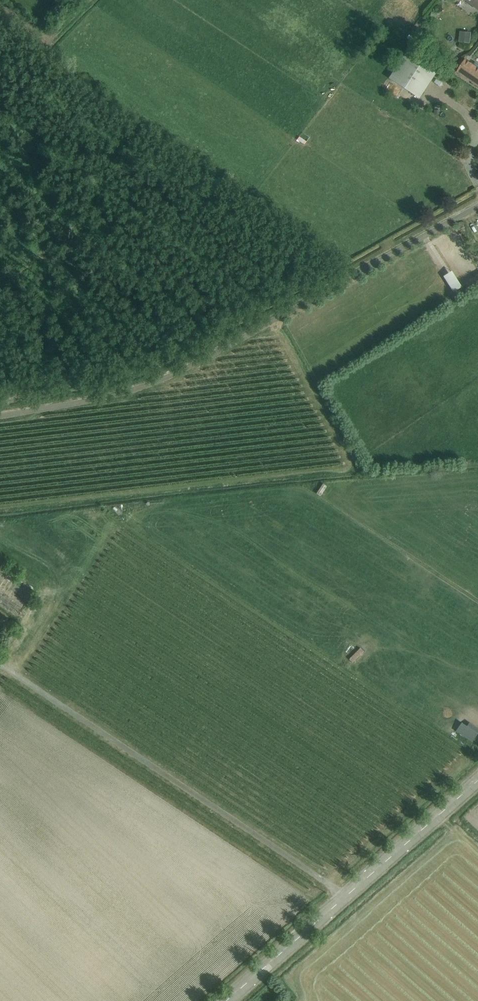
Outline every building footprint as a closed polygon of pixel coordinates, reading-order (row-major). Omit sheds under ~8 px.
[(477,11),(477,10),(477,0),(464,0),(477,11)] [(461,39),(473,41),(474,30),(463,29),(461,39)] [(409,49),(389,79),(419,99),(438,69),(409,49)] [(454,69),(477,87),(477,69),(462,57),(454,69)] [(300,135),(298,140),(307,143),(309,138),(300,135)] [(444,274),(455,292),(465,286),(454,268),(444,274)] [(468,289),(477,283),(477,275),(465,284),(468,289)] [(9,599),(14,599),(13,575),(4,576),(5,592),(6,610),(22,609),(22,603),(25,602),(24,600),(16,600),(16,605),(9,606),(9,599)] [(360,648),(349,659),(352,663),(363,652),(360,648)]
